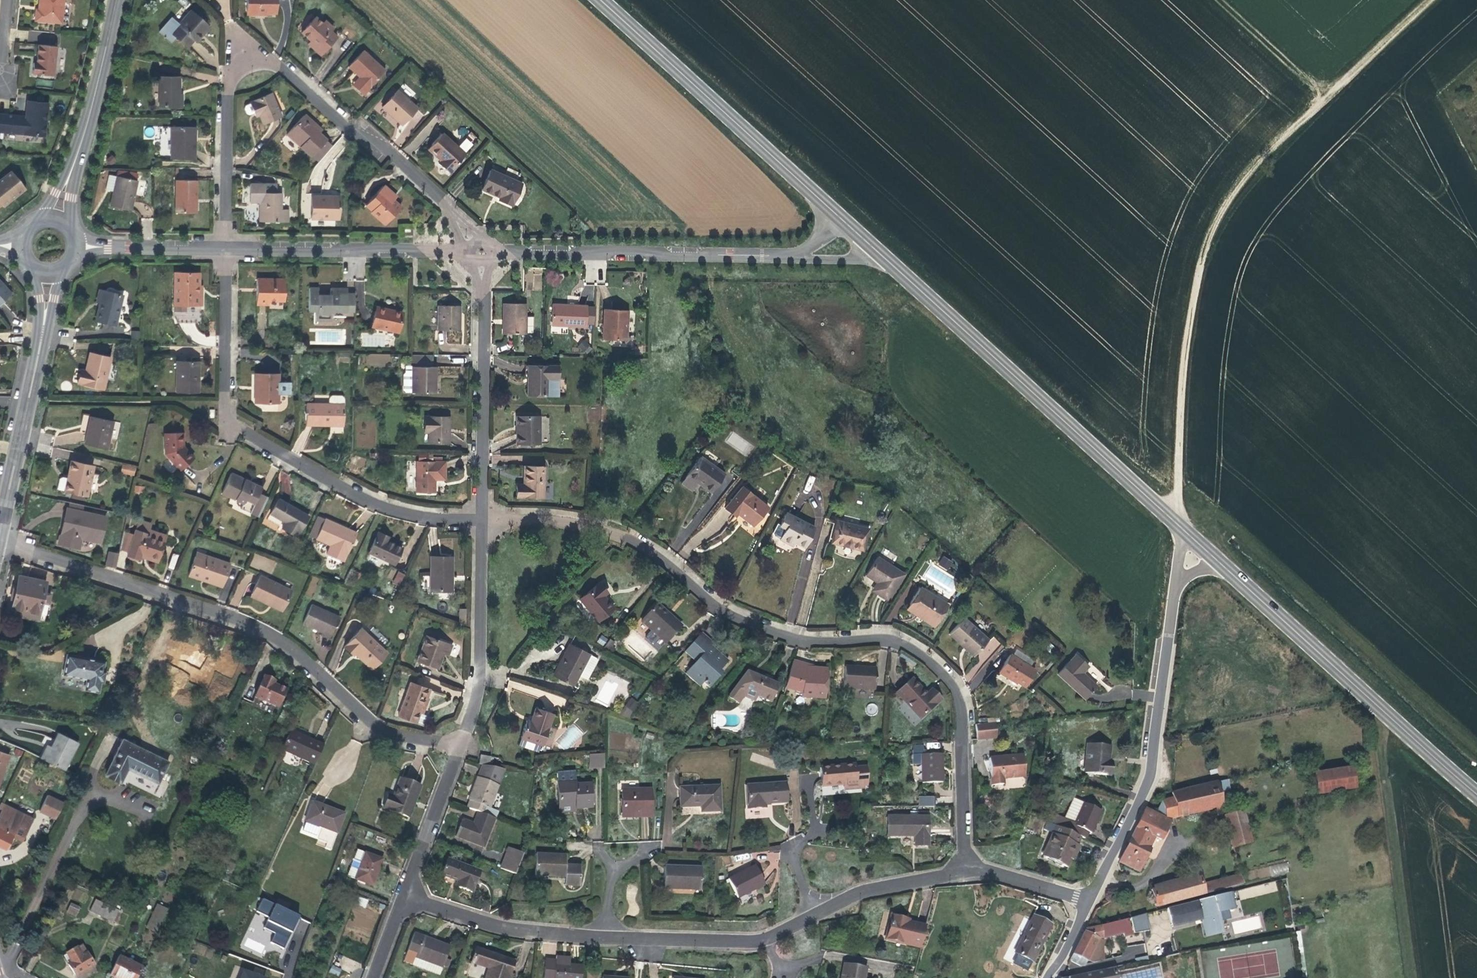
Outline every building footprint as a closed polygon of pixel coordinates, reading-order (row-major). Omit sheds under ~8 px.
[(38,10),(36,10),(35,20),(61,23),(64,0),(42,0),(41,10),(38,10)] [(247,14),(259,15),(259,13),(275,13),(275,0),(247,0),(247,14)] [(180,24),(172,17),(159,31),(171,42),(176,37),(187,47),(194,39),(200,32),(202,34),(208,27),(192,11),(180,24)] [(313,49),(320,55),(337,37),(330,31),(333,28),(325,21),(322,24),(315,17),(301,32),(310,41),(316,46),(313,49)] [(200,32),(194,39),(196,41),(202,34),(200,32)] [(307,44),(313,49),(316,46),(310,41),(307,44)] [(33,62),(32,73),(53,76),(56,47),(38,45),(36,63),(33,62)] [(363,50),(348,67),(359,77),(362,80),(355,88),(363,95),(385,71),(363,50)] [(159,77),(159,107),(181,107),(181,95),(179,95),(179,77),(159,77)] [(352,85),(355,88),(362,80),(359,77),(352,85)] [(417,108),(397,90),(382,107),(401,125),(417,108)] [(271,93),(249,102),(250,103),(245,105),(244,109),(246,113),(249,114),(254,112),(254,113),(258,112),(259,115),(263,124),(281,116),(271,93)] [(0,115),(0,131),(17,132),(17,134),(44,136),(47,104),(27,102),(26,117),(0,115)] [(312,157),(326,140),(319,133),(312,127),(314,125),(304,115),(287,134),(312,157)] [(314,125),(312,127),(319,133),(321,131),(314,125)] [(194,159),(195,127),(171,127),(171,159),(194,159)] [(465,154),(442,133),(428,148),(441,160),(438,164),(448,173),(465,154)] [(312,157),(317,161),(332,145),(326,140),(312,157)] [(118,176),(137,179),(138,173),(119,170),(118,176)] [(521,184),(490,170),(482,189),(500,197),(499,200),(511,206),(521,184)] [(11,171),(0,180),(0,206),(2,204),(4,206),(26,188),(11,171)] [(131,211),(137,181),(109,174),(105,190),(113,191),(110,206),(131,211)] [(196,180),(176,180),(175,213),(196,213),(196,180)] [(280,193),(267,193),(265,188),(263,184),(250,184),(249,203),(259,203),(259,210),(262,210),(262,221),(287,222),(287,209),(280,209),(280,193)] [(267,193),(280,193),(280,191),(280,184),(263,184),(265,188),(267,193)] [(383,186),(366,205),(372,211),(371,212),(385,225),(401,207),(393,201),(387,195),(390,191),(383,186)] [(396,197),(390,191),(387,195),(393,201),(396,197)] [(321,196),(321,193),(311,193),(311,218),(338,219),(339,199),(321,198),(321,196)] [(525,270),(524,290),(541,290),(542,270),(525,270)] [(201,305),(201,294),(199,294),(199,286),(199,273),(174,272),(174,311),(186,311),(186,305),(201,305)] [(284,300),(284,279),(256,279),(256,304),(268,304),(268,300),(284,300)] [(0,282),(0,304),(11,294),(0,282)] [(582,301),(594,300),(593,285),(582,285),(582,301)] [(317,311),(317,320),(330,321),(330,311),(346,312),(347,294),(339,293),(339,288),(330,288),(330,295),(330,297),(318,297),(318,295),(318,288),(309,288),(308,311),(317,311)] [(122,295),(99,290),(97,302),(100,302),(96,320),(115,325),(122,295)] [(587,307),(587,305),(572,305),(572,296),(569,296),(559,295),(561,300),(560,304),(552,304),(551,322),(568,323),(568,326),(586,327),(586,323),(587,307)] [(524,334),(524,333),(524,316),(525,303),(503,303),(502,320),(504,320),(504,334),(524,334)] [(174,311),(173,316),(201,317),(201,305),(186,305),(186,311),(174,311)] [(459,330),(460,306),(438,305),(437,330),(459,330)] [(402,313),(376,307),(372,327),(398,332),(402,313)] [(616,310),(604,309),(602,339),(626,340),(627,310),(616,310)] [(524,316),(524,333),(532,333),(532,316),(524,316)] [(584,340),(578,346),(584,351),(590,345),(584,340)] [(86,371),(83,370),(80,383),(103,389),(110,358),(90,353),(86,371)] [(388,366),(389,355),(368,354),(367,364),(388,366)] [(412,366),(432,366),(432,355),(412,354),(412,366)] [(198,362),(177,361),(177,392),(198,392),(198,362)] [(531,378),(531,382),(527,382),(527,395),(557,396),(558,366),(530,365),(529,375),(529,378),(531,378)] [(412,373),(405,373),(404,375),(403,390),(406,392),(412,392),(412,393),(435,393),(435,382),(433,382),(433,367),(432,366),(412,366),(412,373)] [(278,374),(255,374),(255,383),(256,383),(256,390),(255,391),(255,402),(278,403),(278,394),(288,394),(289,392),(289,385),(288,383),(278,383),(278,374)] [(343,423),(344,404),(306,404),(306,425),(330,425),(330,423),(343,423)] [(85,444),(107,449),(109,437),(117,439),(120,423),(91,416),(85,444)] [(424,416),(424,427),(429,427),(429,433),(429,442),(449,442),(449,416),(424,416)] [(537,434),(537,416),(516,416),(516,444),(539,444),(539,434),(537,434)] [(183,433),(164,434),(165,454),(180,470),(193,458),(183,446),(183,433)] [(724,474),(700,456),(687,475),(711,492),(724,474)] [(71,461),(67,478),(65,491),(86,495),(93,466),(71,461)] [(445,461),(416,461),(416,492),(435,493),(435,480),(445,480),(445,461)] [(134,468),(122,465),(120,472),(133,475),(134,468)] [(543,498),(543,466),(524,466),(524,477),(525,477),(524,485),(516,485),(516,497),(543,498)] [(240,509),(258,517),(268,497),(259,493),(262,488),(252,483),(251,484),(245,481),(245,480),(231,473),(222,493),(243,503),(240,509)] [(65,491),(67,478),(62,477),(59,478),(57,489),(65,491)] [(743,517),(753,525),(767,507),(742,487),(725,508),(735,516),(738,512),(743,517)] [(308,516),(279,499),(270,514),(285,522),(282,528),(297,537),(308,516)] [(59,544),(78,548),(80,537),(100,542),(105,517),(66,509),(59,544)] [(805,547),(814,528),(785,513),(779,525),(785,528),(780,539),(792,545),(794,542),(805,547)] [(267,520),(282,528),(285,522),(270,514),(267,520)] [(324,519),(317,515),(308,535),(316,539),(324,519)] [(357,533),(324,519),(316,539),(330,545),(326,554),(343,561),(347,552),(348,553),(357,533)] [(148,529),(149,530),(151,524),(139,520),(135,530),(147,534),(148,529)] [(827,544),(832,542),(837,521),(834,520),(827,544)] [(832,542),(862,550),(868,529),(837,521),(832,542)] [(429,545),(437,544),(436,527),(428,527),(429,545)] [(158,559),(166,535),(149,530),(148,529),(147,534),(135,530),(134,535),(128,551),(127,555),(139,559),(139,557),(141,554),(158,559)] [(128,551),(134,535),(126,532),(122,549),(128,551)] [(389,537),(378,532),(369,552),(394,564),(402,548),(387,541),(389,537)] [(116,568),(118,556),(108,553),(106,566),(116,568)] [(141,554),(139,557),(157,563),(158,559),(141,554)] [(250,566),(255,568),(259,556),(254,555),(250,566)] [(222,586),(229,564),(206,556),(204,559),(195,556),(188,575),(201,580),(202,578),(206,580),(206,581),(222,586)] [(948,569),(952,562),(944,556),(939,563),(948,569)] [(449,580),(450,557),(430,557),(430,591),(452,591),(452,580),(449,580)] [(904,574),(877,557),(865,575),(877,582),(881,585),(876,593),(887,600),(904,574)] [(350,569),(343,584),(354,588),(360,573),(350,569)] [(393,583),(399,585),(404,575),(398,572),(393,583)] [(26,575),(25,580),(39,584),(40,579),(26,575)] [(291,590),(260,576),(252,594),(273,604),(271,606),(281,611),(291,590)] [(8,589),(6,596),(11,597),(10,601),(8,608),(11,609),(9,617),(28,621),(30,613),(34,614),(37,604),(44,606),(46,596),(39,594),(41,584),(39,584),(25,580),(15,578),(12,590),(8,589)] [(596,620),(610,606),(598,595),(601,591),(592,582),(575,601),(596,620)] [(872,590),(876,593),(881,585),(877,582),(872,590)] [(920,588),(909,604),(926,615),(923,619),(934,626),(947,605),(920,588)] [(251,596),(271,606),(273,604),(252,594),(251,596)] [(30,613),(28,621),(40,624),(44,606),(37,604),(34,614),(30,613)] [(329,639),(339,616),(312,604),(303,624),(322,633),(321,635),(329,639)] [(681,626),(657,604),(641,621),(651,631),(645,637),(653,645),(659,638),(665,643),(681,626)] [(926,615),(909,604),(906,609),(923,619),(926,615)] [(963,618),(949,634),(973,656),(988,640),(963,618)] [(386,653),(361,629),(345,647),(353,654),(354,653),(371,668),(386,653)] [(713,643),(701,633),(684,652),(696,662),(692,665),(695,668),(688,676),(700,686),(703,683),(709,688),(718,677),(713,673),(717,669),(719,671),(728,661),(710,646),(713,643)] [(601,634),(597,642),(604,646),(608,638),(601,634)] [(438,668),(443,654),(447,643),(426,636),(422,645),(425,646),(419,662),(438,668)] [(603,648),(611,654),(615,650),(611,647),(614,643),(610,640),(603,648)] [(447,643),(443,654),(448,655),(452,645),(447,643)] [(589,654),(569,644),(564,654),(565,654),(563,658),(560,663),(559,663),(553,675),(573,686),(589,654)] [(425,646),(422,645),(417,661),(419,662),(425,646)] [(1034,669),(1010,654),(999,672),(1009,679),(1010,677),(1024,686),(1034,669)] [(105,663),(65,655),(60,675),(84,680),(82,690),(98,693),(100,683),(103,684),(106,671),(103,671),(105,663)] [(1088,666),(1075,655),(1058,674),(1085,698),(1096,686),(1082,672),(1088,666)] [(827,669),(815,668),(811,668),(811,665),(807,664),(807,665),(793,661),(785,687),(802,692),(802,697),(825,698),(827,669)] [(695,668),(692,665),(685,673),(688,676),(695,668)] [(875,690),(876,668),(845,666),(843,688),(875,690)] [(722,673),(719,671),(717,669),(713,673),(718,677),(722,673)] [(762,677),(747,671),(728,695),(728,697),(729,699),(739,704),(744,696),(755,701),(757,697),(771,702),(779,684),(770,680),(772,678),(765,675),(763,675),(762,677)] [(263,677),(253,698),(278,710),(286,692),(272,685),(274,682),(263,677)] [(920,718),(938,702),(929,692),(926,695),(912,679),(897,693),(920,718)] [(416,722),(421,710),(424,711),(428,700),(426,699),(430,689),(410,682),(398,715),(416,722)] [(931,690),(929,692),(938,702),(940,700),(931,690)] [(621,717),(629,720),(635,702),(629,700),(626,708),(624,707),(621,717)] [(543,745),(553,714),(535,708),(531,722),(526,720),(518,745),(538,752),(541,744),(543,745)] [(421,710),(416,722),(423,725),(427,715),(423,714),(424,711),(421,710)] [(995,723),(975,725),(977,740),(997,738),(995,723)] [(574,726),(557,742),(564,750),(581,734),(574,726)] [(308,742),(288,733),(286,737),(306,746),(308,742)] [(37,759),(61,771),(76,744),(56,734),(49,747),(47,752),(42,749),(37,759)] [(286,737),(279,754),(312,768),(321,748),(308,742),(306,746),(286,737)] [(122,743),(104,778),(118,785),(125,771),(155,786),(166,764),(145,754),(122,743)] [(1110,745),(1087,743),(1085,773),(1111,775),(1112,762),(1109,761),(1110,745)] [(604,768),(603,754),(588,755),(589,769),(604,768)] [(942,782),(942,771),(939,771),(939,754),(936,754),(922,754),(922,755),(912,755),(912,764),(922,764),(922,783),(942,782)] [(489,766),(490,757),(480,755),(478,764),(489,766)] [(1023,755),(989,758),(991,785),(1003,784),(1003,778),(1025,776),(1023,755)] [(820,767),(821,782),(840,781),(839,777),(843,776),(843,780),(844,789),(862,788),(861,786),(867,785),(865,767),(854,768),(854,765),(820,767)] [(1356,766),(1317,774),(1321,793),(1360,785),(1356,766)] [(482,768),(466,807),(478,812),(495,818),(497,811),(489,808),(503,772),(482,768)] [(557,773),(559,806),(575,805),(576,808),(591,807),(590,796),(589,784),(576,785),(575,771),(557,773)] [(1156,814),(1145,809),(1119,862),(1139,871),(1150,849),(1149,848),(1154,837),(1161,840),(1168,824),(1167,820),(1215,808),(1217,815),(1224,813),(1222,806),(1221,803),(1218,789),(1229,787),(1227,780),(1216,782),(1171,793),(1173,798),(1162,800),(1162,801),(1156,814)] [(786,802),(785,783),(746,785),(748,809),(764,808),(764,804),(786,802)] [(701,812),(720,811),(719,786),(679,788),(680,807),(701,806),(701,812)] [(1229,787),(1218,789),(1221,803),(1232,801),(1229,787)] [(622,790),(622,815),(651,815),(651,789),(622,790)] [(382,809),(377,823),(403,832),(414,801),(395,794),(388,811),(382,809)] [(37,811),(52,819),(60,803),(45,796),(37,811)] [(1080,836),(1085,839),(1088,832),(1091,833),(1101,810),(1076,799),(1077,798),(1074,797),(1072,797),(1070,801),(1072,801),(1064,818),(1058,815),(1054,824),(1080,836)] [(920,807),(933,807),(933,798),(920,798),(920,807)] [(0,805),(0,811),(0,848),(4,850),(10,837),(20,842),(32,820),(0,805)] [(309,805),(302,825),(334,837),(342,817),(309,805)] [(1224,816),(1232,847),(1251,842),(1243,811),(1224,816)] [(455,836),(484,847),(495,818),(478,812),(473,823),(462,819),(455,836)] [(928,817),(888,816),(887,836),(915,836),(915,846),(928,846),(928,817)] [(1054,824),(1050,823),(1048,828),(1054,830),(1053,832),(1047,846),(1049,847),(1045,857),(1066,867),(1070,859),(1073,853),(1075,854),(1079,845),(1077,844),(1080,836),(1054,824)] [(508,847),(507,850),(522,856),(523,853),(508,847)] [(371,886),(382,859),(357,849),(346,876),(371,886)] [(516,874),(522,856),(507,850),(500,868),(516,874)] [(566,855),(536,854),(535,876),(565,877),(564,885),(579,886),(580,865),(565,865),(566,855)] [(472,892),(480,871),(447,859),(441,875),(457,881),(455,886),(472,892)] [(755,865),(728,879),(738,898),(765,884),(755,865)] [(664,866),(663,888),(700,890),(701,868),(664,866)] [(1199,877),(1151,890),(1156,906),(1243,884),(1241,877),(1230,880),(1230,877),(1201,884),(1199,877)] [(1233,891),(1228,893),(1232,909),(1237,908),(1233,891)] [(1218,912),(1232,909),(1228,893),(1167,908),(1172,927),(1201,920),(1205,937),(1223,932),(1218,912)] [(358,904),(365,907),(368,900),(360,897),(358,904)] [(94,900),(89,910),(113,922),(117,912),(94,900)] [(67,913),(78,916),(80,905),(69,903),(67,913)] [(296,920),(286,915),(288,909),(276,904),(274,910),(259,903),(253,916),(265,921),(260,932),(272,937),(267,946),(283,954),(288,944),(285,943),(296,920)] [(1031,962),(1050,926),(1032,917),(1036,909),(1024,903),(1018,914),(1030,921),(1023,932),(1026,934),(1015,954),(1031,962)] [(146,927),(156,932),(166,910),(157,905),(146,927)] [(1130,917),(1135,933),(1150,929),(1146,913),(1130,917)] [(885,938),(919,947),(924,927),(907,923),(902,921),(903,918),(890,915),(885,938)] [(1100,926),(1085,929),(1070,961),(1080,966),(1084,965),(1097,939),(1101,938),(1123,932),(1125,937),(1133,934),(1128,918),(1100,926)] [(285,943),(288,944),(298,921),(296,920),(285,943)] [(1026,934),(1023,932),(1012,952),(1015,954),(1026,934)] [(1298,932),(1295,932),(1302,977),(1305,977),(1298,932)] [(427,962),(439,967),(447,946),(411,933),(401,961),(424,969),(427,962)] [(244,948),(260,951),(262,940),(246,936),(244,948)] [(80,945),(64,954),(69,962),(66,964),(74,976),(92,965),(80,945)] [(474,948),(468,963),(486,969),(483,977),(506,977),(511,962),(474,948)] [(69,962),(64,954),(61,957),(66,964),(69,962)] [(108,976),(113,977),(136,977),(140,968),(117,957),(108,976)] [(581,966),(553,963),(553,960),(542,959),(540,977),(579,977),(581,966)] [(436,974),(439,967),(427,962),(424,969),(436,974)] [(339,969),(330,965),(326,972),(335,976),(339,969)] [(838,977),(860,977),(862,969),(840,965),(838,977)] [(1115,975),(1116,977),(1161,977),(1158,965),(1115,975)] [(1114,967),(1062,977),(1116,977),(1115,975),(1114,967)]
